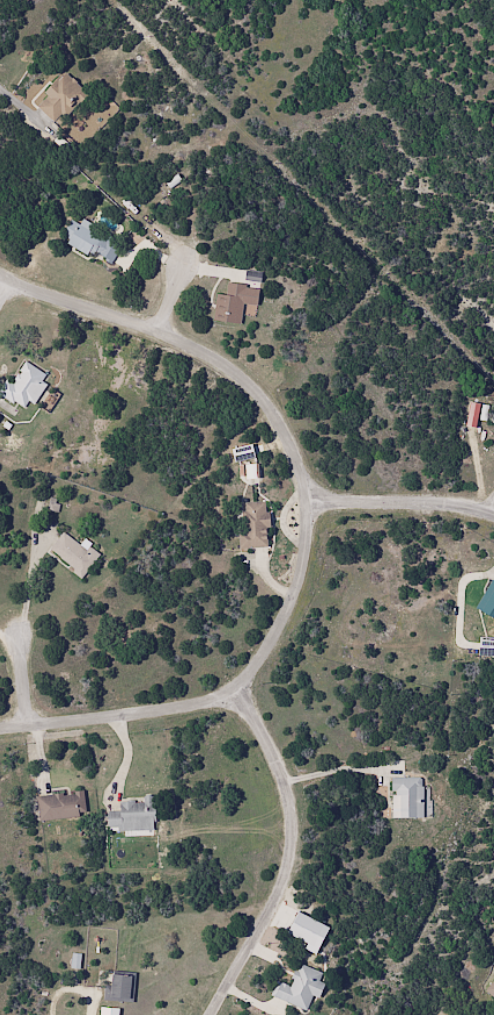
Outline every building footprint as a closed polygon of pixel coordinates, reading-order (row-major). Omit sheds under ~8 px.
[(34,104),(56,126),(87,95),(65,74),(34,104)] [(90,225),(87,231),(78,226),(65,247),(95,265),(98,259),(124,275),(134,257),(105,240),(108,235),(90,225)] [(235,288),(233,300),(223,298),(219,328),(247,332),(250,311),(265,313),(267,293),(235,288)] [(28,401),(32,404),(49,376),(24,361),(11,383),(5,379),(0,388),(0,395),(24,409),(28,401)] [(472,429),(484,431),(485,424),(493,425),(493,408),(475,406),(472,429)] [(244,478),(258,478),(258,463),(244,463),(244,478)] [(267,547),(266,501),(238,502),(239,548),(267,547)] [(81,577),(97,557),(64,530),(48,550),(81,577)] [(481,614),(493,622),(493,591),(481,614)] [(484,666),(493,667),(493,644),(486,643),(484,666)] [(391,818),(422,818),(422,776),(391,776),(391,818)] [(38,820),(85,816),(83,792),(36,796),(38,820)] [(106,811),(106,831),(153,830),(153,796),(142,796),(142,801),(118,802),(119,811),(106,811)] [(270,995),(305,1011),(312,996),(318,998),(324,984),(317,981),(321,973),(299,963),(288,986),(277,981),(270,995)] [(132,1002),(133,973),(108,972),(106,1001),(132,1002)] [(486,990),(493,998),(493,981),(486,990)]
